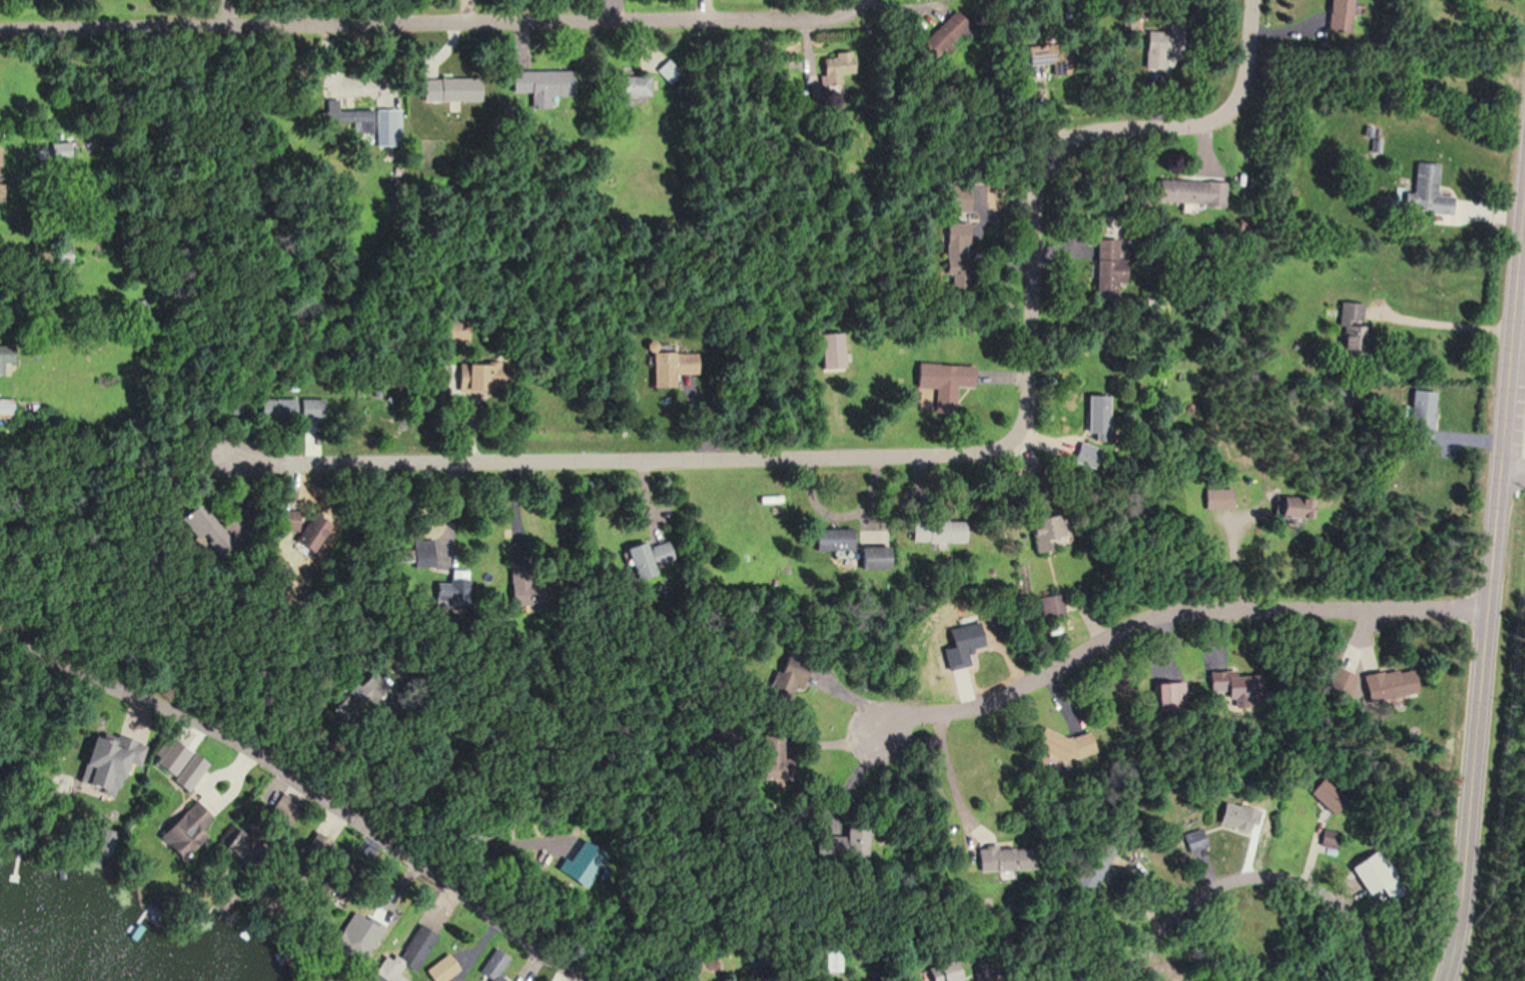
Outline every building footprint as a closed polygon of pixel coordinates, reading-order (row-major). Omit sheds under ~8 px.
[(1351,31),(1352,0),(1329,0),(1327,31),(1351,31)] [(954,11),(927,38),(933,44),(923,54),(934,65),(971,29),(954,11)] [(1182,22),(1168,22),(1167,32),(1145,32),(1145,69),(1165,70),(1165,54),(1181,54),(1182,22)] [(1028,66),(1052,63),(1051,45),(1026,47),(1028,66)] [(809,88),(811,107),(843,105),(840,66),(819,68),(821,87),(809,88)] [(510,71),(511,95),(534,95),(534,98),(568,98),(568,71),(510,71)] [(650,76),(615,76),(615,105),(626,105),(626,96),(650,96),(650,76)] [(421,78),(421,102),(479,102),(479,79),(421,78)] [(376,145),(392,145),(392,111),(376,111),(376,145)] [(1438,165),(1415,162),(1412,190),(1397,189),(1395,208),(1449,214),(1451,196),(1435,194),(1438,165)] [(1224,206),(1224,180),(1157,178),(1157,204),(1224,206)] [(944,277),(952,277),(952,290),(967,290),(968,224),(945,224),(944,277)] [(1117,260),(1117,240),(1096,240),(1095,298),(1116,298),(1116,283),(1124,284),(1124,260),(1117,260)] [(1367,303),(1341,302),(1338,355),(1364,356),(1367,303)] [(468,342),(468,318),(439,318),(439,342),(468,342)] [(821,369),(843,368),(841,333),(819,334),(821,369)] [(11,346),(0,346),(0,375),(1,376),(1,363),(11,363),(11,346)] [(697,353),(650,353),(650,389),(673,389),(673,374),(697,374),(697,353)] [(506,391),(506,363),(456,364),(457,391),(506,391)] [(972,386),(973,365),(917,364),(916,388),(940,389),(939,413),(955,414),(956,386),(972,386)] [(1408,442),(1431,443),(1434,392),(1410,390),(1408,442)] [(1106,434),(1106,396),(1086,396),(1086,434),(1106,434)] [(0,398),(0,417),(10,417),(10,398),(0,398)] [(1099,448),(1078,442),(1072,462),(1093,468),(1099,448)] [(1205,490),(1205,508),(1230,508),(1230,490),(1205,490)] [(1309,500),(1274,500),(1274,521),(1309,521),(1309,500)] [(176,520),(217,557),(232,540),(191,503),(176,520)] [(299,513),(281,507),(275,526),(293,532),(299,513)] [(1031,542),(1062,537),(1059,515),(1027,521),(1031,542)] [(308,555),(328,526),(316,518),(296,547),(308,555)] [(963,541),(963,520),(909,520),(909,541),(963,541)] [(654,575),(651,565),(672,559),(667,542),(645,548),(643,541),(624,547),(634,581),(654,575)] [(510,605),(530,605),(530,562),(510,562),(510,605)] [(1039,597),(1044,620),(1064,616),(1060,594),(1039,597)] [(789,704),(807,663),(785,653),(766,694),(789,704)] [(1342,699),(1353,676),(1334,667),(1323,690),(1342,699)] [(1406,696),(1402,669),(1362,675),(1366,701),(1406,696)] [(1210,675),(1211,698),(1259,697),(1258,674),(1210,675)] [(1154,682),(1154,711),(1183,711),(1183,682),(1154,682)] [(1032,746),(1062,761),(1072,741),(1042,726),(1032,746)] [(760,735),(760,778),(790,778),(790,759),(780,759),(780,735),(760,735)] [(209,765),(170,738),(150,766),(189,793),(209,765)] [(1335,816),(1349,800),(1325,778),(1311,793),(1335,816)] [(270,810),(284,822),(297,806),(283,794),(270,810)] [(213,820),(195,802),(170,826),(188,845),(213,820)] [(1220,825),(1251,833),(1256,811),(1226,804),(1220,825)] [(1210,847),(1199,826),(1183,834),(1193,855),(1210,847)] [(1340,849),(1344,834),(1326,830),(1323,845),(1340,849)] [(1031,846),(995,848),(995,846),(976,847),(977,873),(1032,869),(1031,846)] [(1396,902),(1413,892),(1386,848),(1354,867),(1372,896),(1386,887),(1396,902)] [(417,923),(393,968),(379,961),(368,980),(403,980),(404,979),(398,976),(403,967),(416,974),(437,934),(417,923)] [(368,944),(342,928),(330,947),(366,969),(386,937),(376,931),(368,944)] [(498,974),(510,959),(496,948),(476,974),(486,980),(507,980),(498,974)] [(845,951),(829,951),(829,972),(845,972),(845,951)] [(459,971),(448,954),(424,970),(432,980),(444,980),(459,971)]
